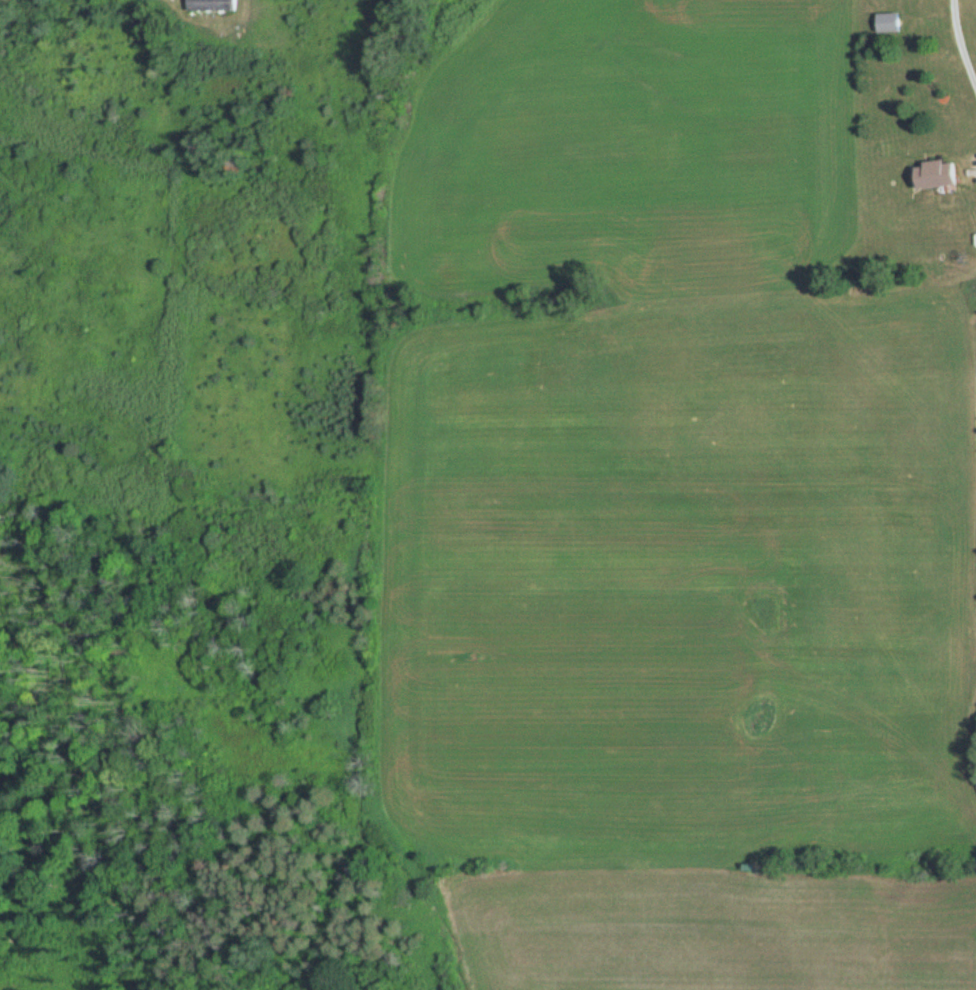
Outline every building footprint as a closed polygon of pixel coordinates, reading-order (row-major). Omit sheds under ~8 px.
[(240,12),(240,0),(190,0),(190,12),(240,12)] [(904,32),(904,14),(880,14),(880,32),(904,32)] [(922,190),(961,184),(958,161),(919,166),(922,190)]
